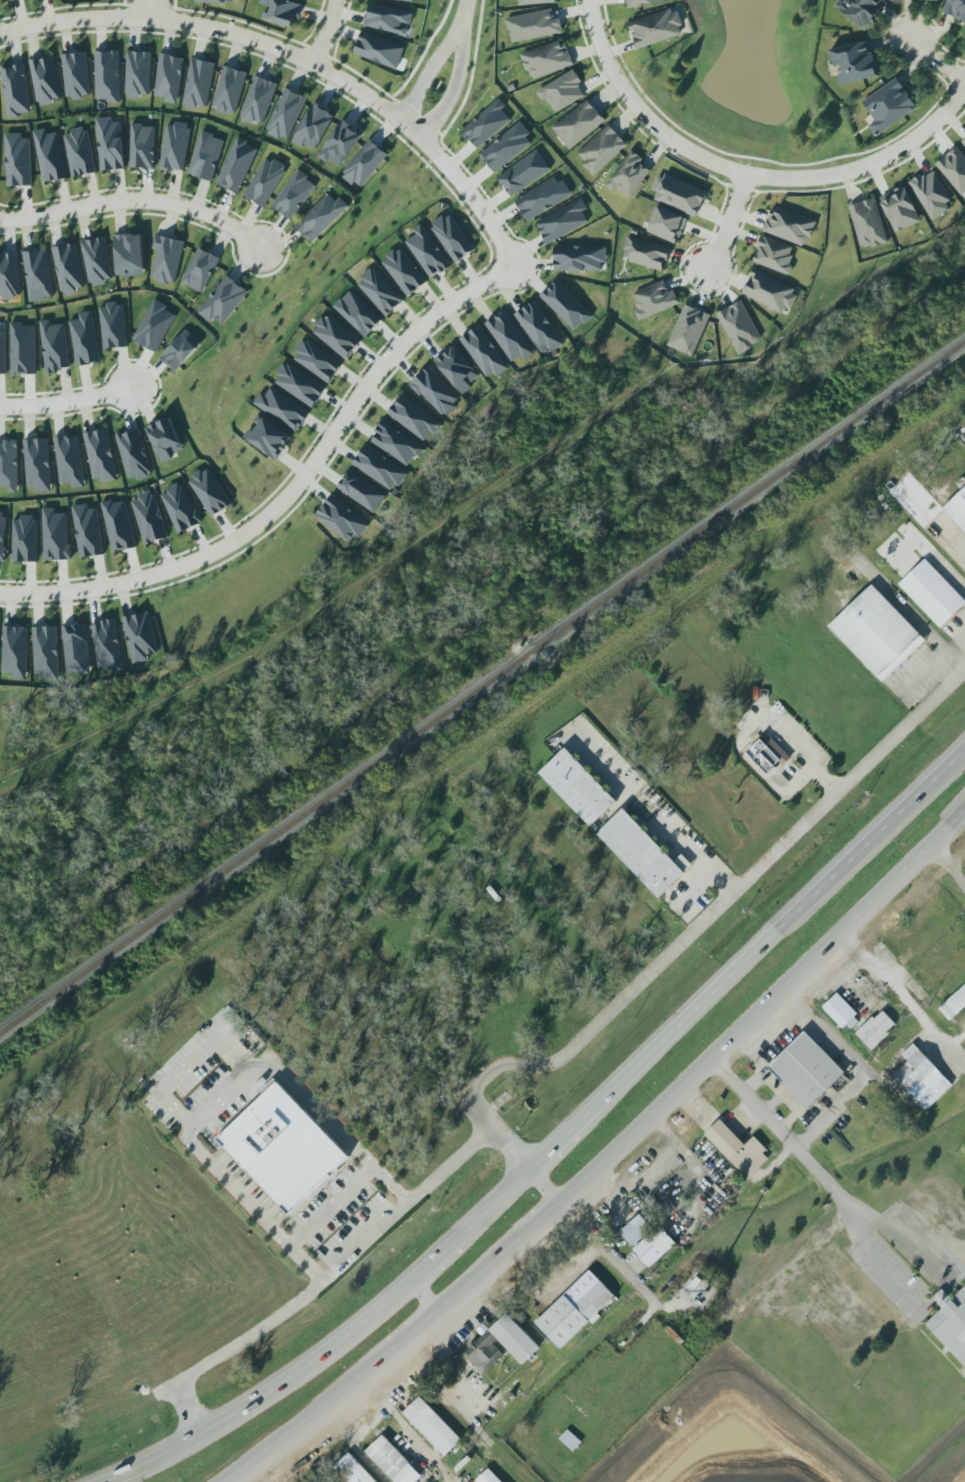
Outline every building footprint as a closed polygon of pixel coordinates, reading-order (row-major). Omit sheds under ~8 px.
[(272,3),(270,11),(264,9),(262,16),(269,18),(269,17),(292,24),(296,14),(299,15),(303,3),(296,0),(261,0),(261,2),(272,3)] [(630,8),(627,0),(665,0),(665,2),(645,2),(644,6),(630,8)] [(864,26),(878,11),(880,0),(837,0),(838,4),(864,26)] [(942,11),(964,20),(964,0),(946,0),(942,11)] [(407,37),(413,13),(371,2),(365,26),(407,37)] [(630,22),(677,6),(686,30),(641,48),(634,36),(630,22)] [(512,42),(563,33),(561,18),(555,20),(553,9),(508,17),(512,42)] [(354,55),(398,69),(406,46),(361,32),(354,55)] [(831,46),(871,36),(882,72),(839,83),(831,46)] [(573,65),(563,39),(522,54),(531,80),(573,65)] [(96,50),(96,98),(108,98),(109,101),(120,101),(120,49),(116,48),(112,49),(106,48),(103,49),(103,48),(96,50)] [(183,58),(178,104),(163,102),(164,98),(152,96),(158,49),(173,51),(172,57),(183,58)] [(126,51),(124,93),(129,93),(129,98),(141,98),(141,93),(148,94),(150,52),(126,51)] [(67,99),(91,97),(86,52),(62,55),(67,99)] [(53,56),(29,62),(39,105),(63,100),(53,56)] [(206,110),(216,63),(193,58),(183,105),(206,110)] [(0,66),(22,62),(31,113),(8,117),(0,66)] [(224,64),(231,64),(236,67),(241,67),(248,71),(235,113),(229,111),(227,114),(217,111),(218,107),(212,105),(224,64)] [(574,67),(535,90),(541,100),(546,97),(556,113),(583,96),(577,86),(580,85),(578,82),(582,80),(574,67)] [(263,126),(278,84),(256,76),(240,118),(263,126)] [(870,123),(878,135),(918,106),(897,77),(863,102),(875,119),(870,123)] [(308,99),(287,88),(266,131),(287,141),(308,99)] [(552,126),(589,97),(607,120),(570,149),(552,126)] [(507,106),(500,98),(461,131),(477,150),(511,121),(502,110),(507,106)] [(314,101),(290,140),(302,147),(304,144),(314,149),(335,113),(314,101)] [(101,169),(125,167),(119,121),(112,122),(112,117),(95,119),(101,169)] [(340,169),(362,134),(342,121),(319,156),(340,169)] [(191,126),(167,122),(160,169),(184,172),(191,126)] [(534,140),(518,122),(480,155),(496,173),(534,140)] [(578,152),(610,122),(629,142),(594,175),(583,164),(585,160),(578,152)] [(130,169),(154,169),(155,126),(131,125),(130,169)] [(65,133),(74,133),(74,127),(84,126),(89,131),(97,171),(75,175),(65,133)] [(35,129),(45,128),(48,134),(58,131),(67,177),(44,178),(35,129)] [(202,130),(188,173),(196,175),(197,175),(211,180),(224,140),(223,138),(213,135),(214,133),(202,130)] [(6,134),(8,187),(32,186),(30,139),(22,139),(22,134),(6,134)] [(215,183),(236,135),(247,140),(248,144),(257,148),(238,193),(215,183)] [(388,153),(368,139),(343,176),(363,190),(388,153)] [(632,147),(605,184),(613,190),(617,185),(631,195),(650,169),(642,163),(646,157),(632,147)] [(959,147),(937,163),(961,197),(964,194),(964,155),(959,147)] [(498,178),(512,197),(551,169),(537,150),(498,178)] [(244,192),(266,157),(273,161),(275,157),(286,164),(284,168),(286,169),(264,205),(244,192)] [(272,205),(291,219),(317,184),(307,177),(309,175),(298,167),(272,205)] [(910,181),(922,172),(925,177),(935,171),(952,199),(946,202),(950,209),(933,219),(910,181)] [(659,173),(653,190),(658,193),(655,201),(697,217),(707,192),(659,173)] [(514,198),(528,222),(573,194),(561,175),(556,179),(553,174),(514,198)] [(880,198),(897,233),(922,221),(905,186),(880,198)] [(313,242),(350,205),(341,196),(337,200),(329,192),(295,224),(313,242)] [(536,222),(548,244),(588,223),(583,212),(588,209),(583,198),(536,222)] [(849,206),(862,250),(888,242),(876,198),(849,206)] [(647,232),(677,244),(687,218),(658,206),(647,232)] [(816,221),(774,206),(764,232),(807,247),(816,221)] [(432,227),(436,225),(434,221),(444,214),(446,217),(452,213),(476,248),(456,262),(432,227)] [(407,241),(429,279),(450,268),(424,223),(414,229),(417,235),(407,241)] [(115,233),(118,271),(126,272),(127,275),(146,274),(144,232),(135,232),(133,230),(127,230),(125,232),(115,233)] [(156,233),(152,247),(158,247),(152,275),(157,275),(158,281),(167,283),(167,280),(175,281),(186,240),(176,237),(167,234),(156,233)] [(759,248),(756,247),(761,234),(793,245),(790,253),(793,254),(790,263),(791,264),(792,266),(791,271),(790,272),(787,273),(753,260),(757,250),(758,251),(759,248)] [(81,240),(90,282),(93,280),(95,285),(106,282),(106,278),(114,276),(105,235),(81,240)] [(627,235),(671,246),(667,259),(665,260),(665,262),(666,264),(664,271),(629,262),(625,256),(623,251),(627,235)] [(53,245),(76,241),(85,286),(77,287),(78,292),(65,294),(66,289),(61,289),(53,245)] [(200,244),(179,280),(201,292),(221,256),(200,244)] [(402,245),(429,280),(409,296),(382,261),(389,256),(386,252),(395,246),(397,249),(402,245)] [(556,250),(572,250),(574,246),(585,245),(588,245),(590,248),(607,246),(606,269),(555,269),(556,250)] [(21,251),(28,299),(54,296),(47,248),(21,251)] [(19,298),(19,254),(0,254),(0,298),(19,298)] [(753,266),(796,287),(794,292),(797,294),(791,306),(786,304),(782,311),(741,291),(753,266)] [(356,284),(386,317),(404,301),(374,267),(356,284)] [(227,273),(232,276),(236,280),(240,282),(242,285),(243,284),(247,288),(249,290),(223,321),(218,318),(215,316),(211,321),(198,311),(210,296),(210,295),(215,288),(216,288),(227,273)] [(575,332),(593,315),(558,279),(541,296),(575,332)] [(641,319),(681,303),(675,288),(670,290),(666,280),(635,292),(642,309),(638,311),(641,319)] [(334,308),(366,337),(382,319),(350,290),(334,308)] [(157,351),(132,338),(154,297),(167,304),(165,307),(177,313),(157,351)] [(515,313),(535,299),(564,343),(551,352),(549,348),(542,352),(515,313)] [(104,348),(128,345),(123,303),(117,304),(116,301),(106,302),(107,305),(99,306),(104,348)] [(717,313),(740,301),(757,336),(746,341),(750,349),(738,355),(717,313)] [(685,304),(667,345),(691,356),(709,313),(685,304)] [(485,321),(506,309),(536,352),(525,358),(522,354),(513,361),(485,321)] [(101,362),(92,311),(79,314),(80,319),(69,322),(78,367),(101,362)] [(346,360),(362,341),(328,313),(312,333),(346,360)] [(49,319),(39,320),(45,371),(55,370),(54,369),(59,368),(59,366),(69,364),(64,323),(50,325),(49,319)] [(11,321),(24,321),(24,324),(34,324),(35,372),(11,372),(11,321)] [(460,338),(466,332),(470,330),(474,326),(480,323),(494,342),(497,348),(510,367),(497,376),(494,372),(487,376),(460,338)] [(186,328),(202,343),(176,370),(160,355),(186,328)] [(329,384),(343,364),(306,338),(293,358),(329,384)] [(436,359),(455,344),(479,373),(479,375),(471,384),(472,387),(464,394),(436,359)] [(285,359),(327,387),(313,407),(276,382),(280,376),(276,373),(285,359)] [(410,383),(419,374),(423,371),(422,370),(430,362),(462,397),(456,403),(455,408),(449,414),(445,410),(443,412),(423,392),(420,394),(410,383)] [(254,402),(261,391),(265,393),(273,385),(311,410),(296,432),(254,402)] [(388,412),(424,440),(432,432),(436,434),(442,425),(440,421),(404,393),(399,397),(394,404),(388,412)] [(145,427),(148,426),(147,425),(153,421),(158,420),(163,416),(170,414),(184,447),(176,451),(173,444),(168,446),(172,458),(163,461),(159,451),(158,451),(154,443),(155,443),(154,439),(151,440),(145,427)] [(293,436),(258,415),(253,422),(256,424),(245,440),(278,460),(293,436)] [(371,441),(377,432),(376,429),(382,419),(426,447),(420,457),(416,453),(408,465),(371,441)] [(84,431),(107,427),(118,479),(102,482),(101,476),(93,477),(84,431)] [(153,477),(139,429),(116,436),(128,479),(137,477),(138,481),(153,477)] [(84,487),(79,435),(55,438),(59,484),(72,483),(72,488),(84,487)] [(51,491),(49,439),(25,440),(26,487),(36,486),(36,492),(51,491)] [(0,442),(0,487),(8,487),(8,493),(18,493),(18,442),(0,442)] [(354,463),(366,443),(409,473),(401,486),(395,483),(391,490),(354,463)] [(337,486),(373,512),(387,492),(351,466),(337,486)] [(233,504),(208,467),(188,480),(213,518),(233,504)] [(184,483),(160,493),(177,534),(201,524),(184,483)] [(964,533),(964,487),(942,509),(964,533)] [(143,544),(166,539),(156,493),(133,498),(143,544)] [(332,495),(315,517),(349,542),(355,534),(360,538),(371,524),(332,495)] [(113,553),(136,548),(126,501),(113,503),(112,500),(102,503),(113,553)] [(72,507),(80,559),(104,555),(97,509),(89,510),(88,504),(72,507)] [(42,506),(44,559),(69,558),(67,511),(56,512),(55,506),(42,506)] [(21,514),(34,514),(34,519),(37,519),(36,560),(12,560),(12,519),(21,519),(21,514)] [(941,628),(954,613),(964,604),(964,598),(926,557),(912,569),(899,584),(941,628)] [(870,583),(827,624),(880,680),(923,639),(870,583)] [(120,615),(147,608),(157,649),(146,652),(148,659),(132,663),(120,615)] [(115,617),(90,621),(97,665),(112,663),(113,672),(123,671),(115,617)] [(84,622),(61,623),(64,671),(87,670),(84,622)] [(31,625),(53,624),(55,626),(58,661),(59,663),(60,678),(43,678),(41,673),(33,671),(31,625)] [(14,679),(26,680),(28,627),(3,627),(2,673),(14,674),(14,679)] [(765,734),(749,752),(771,774),(790,758),(765,734)] [(567,750),(685,874),(658,898),(541,772),(567,750)] [(964,1006),(964,984),(938,1007),(949,1020),(964,1006)] [(822,1007),(847,1032),(862,1018),(837,993),(822,1007)] [(223,1011),(231,1025),(239,1021),(231,1006),(223,1011)] [(898,1026),(881,1009),(857,1034),(874,1051),(898,1026)] [(805,1031),(768,1067),(808,1108),(845,1072),(805,1031)] [(953,1084),(913,1043),(902,1054),(909,1061),(893,1076),(926,1110),(953,1084)] [(278,1082),(219,1139),(290,1216),(349,1156),(278,1082)] [(770,1159),(765,1153),(767,1150),(755,1136),(745,1145),(721,1118),(705,1133),(747,1180),(770,1159)] [(657,1208),(665,1218),(677,1209),(669,1199),(657,1208)] [(653,1227),(639,1214),(620,1233),(633,1246),(653,1227)] [(677,1243),(660,1225),(633,1249),(649,1267),(677,1243)] [(562,1351),(617,1297),(590,1269),(534,1323),(562,1351)] [(926,1324),(964,1365),(964,1288),(926,1324)] [(486,1331),(465,1350),(485,1371),(506,1352),(486,1331)] [(401,1414),(444,1457),(463,1439),(420,1395),(401,1414)] [(559,1440),(575,1452),(582,1441),(567,1430),(559,1440)] [(424,1475),(382,1434),(364,1452),(395,1481),(417,1481),(424,1475)] [(350,1451),(331,1468),(343,1481),(378,1481),(350,1451)] [(489,1467),(475,1481),(476,1481),(503,1481),(489,1467)]
